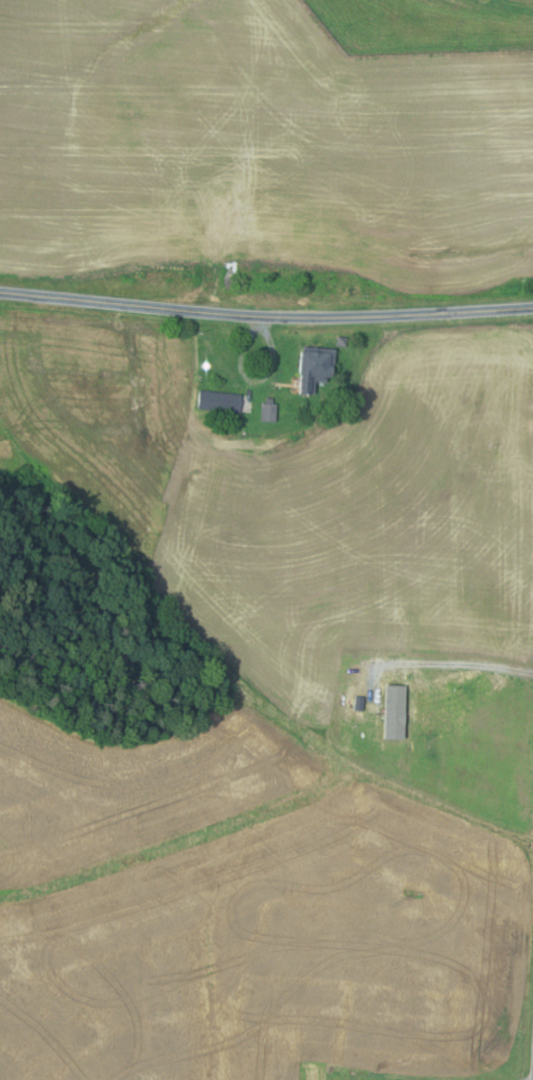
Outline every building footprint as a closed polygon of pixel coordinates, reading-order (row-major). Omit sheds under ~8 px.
[(346,347),(337,345),(338,335),(348,337),(346,347)] [(315,395),(298,393),(302,346),(336,348),(334,378),(326,377),(326,382),(315,381),(315,395)] [(240,412),(197,408),(199,389),(242,395),(240,412)] [(278,403),(275,422),(260,420),(262,402),(265,402),(266,397),(273,398),(273,403),(278,403)] [(387,684),(406,685),(405,739),(385,738),(387,684)]
